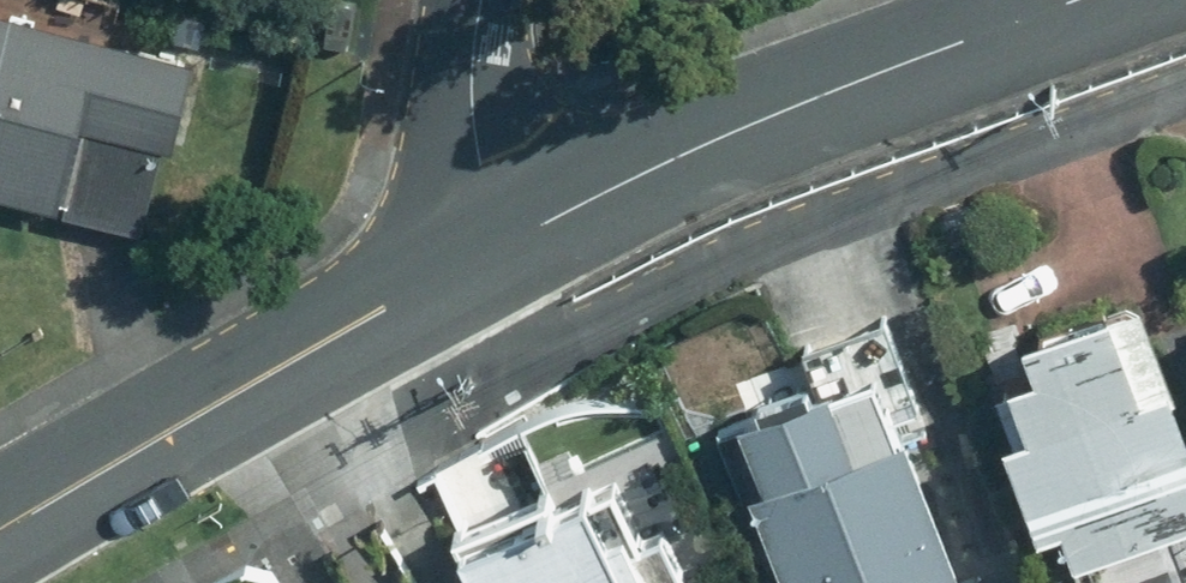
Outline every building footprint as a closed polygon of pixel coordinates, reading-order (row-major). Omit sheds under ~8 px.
[(149,230),(190,58),(0,13),(0,194),(149,230)] [(1033,377),(997,391),(1016,441),(1006,445),(1042,541),(1065,533),(1078,567),(1185,527),(1185,427),(1138,298),(1020,342),(1033,377)] [(899,447),(926,436),(885,334),(806,366),(821,402),(723,441),(780,582),(954,582),(899,447)] [(644,472),(584,503),(561,514),(550,492),(459,538),(470,559),(482,582),(686,582),(664,540),(701,521),(678,475),(652,488),(644,472)] [(1136,582),(1185,582),(1185,562),(1136,582)]
